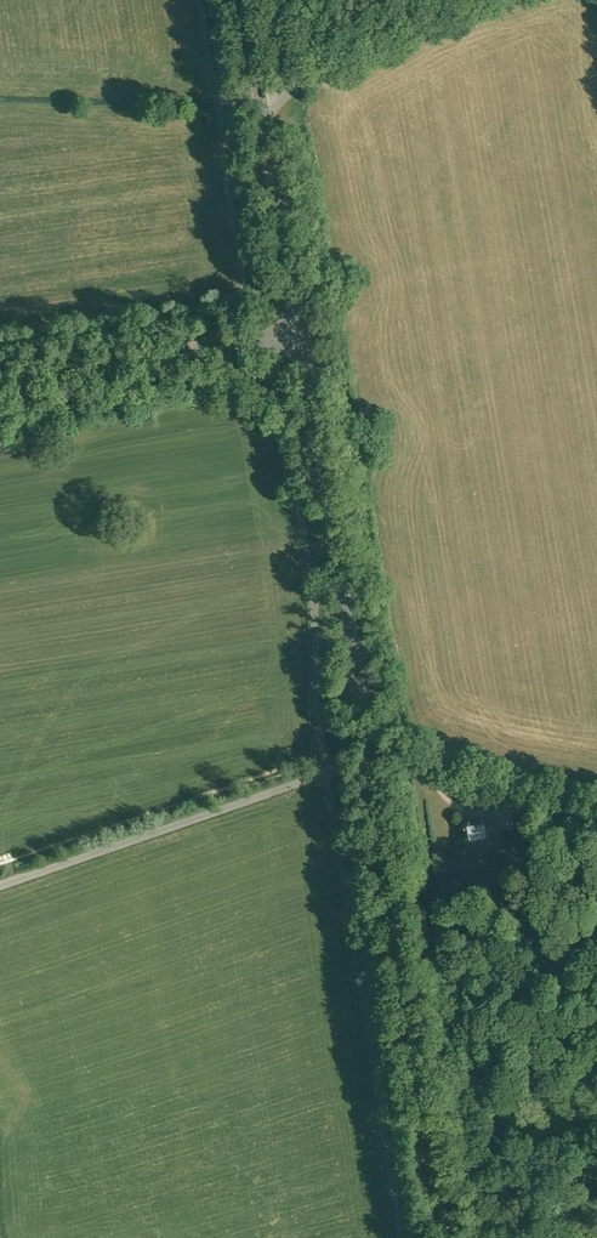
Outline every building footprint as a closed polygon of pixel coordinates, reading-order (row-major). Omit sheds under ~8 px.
[(464,823),(467,844),(491,840),(488,819),(464,823)]
